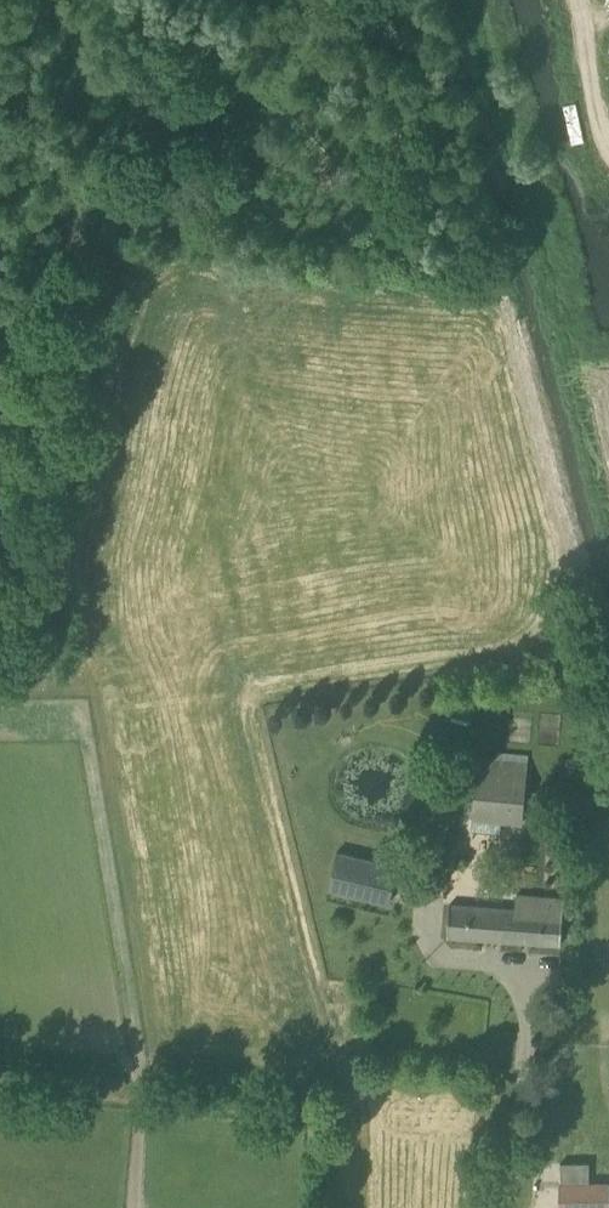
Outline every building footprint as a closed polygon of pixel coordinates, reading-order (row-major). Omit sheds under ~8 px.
[(523,822),(528,766),(477,762),(472,817),(523,822)] [(335,851),(326,889),(388,904),(397,866),(335,851)] [(515,909),(449,904),(447,936),(561,944),(564,898),(516,894),(515,909)] [(560,1160),(560,1207),(608,1207),(608,1183),(589,1184),(589,1160),(560,1160)]
